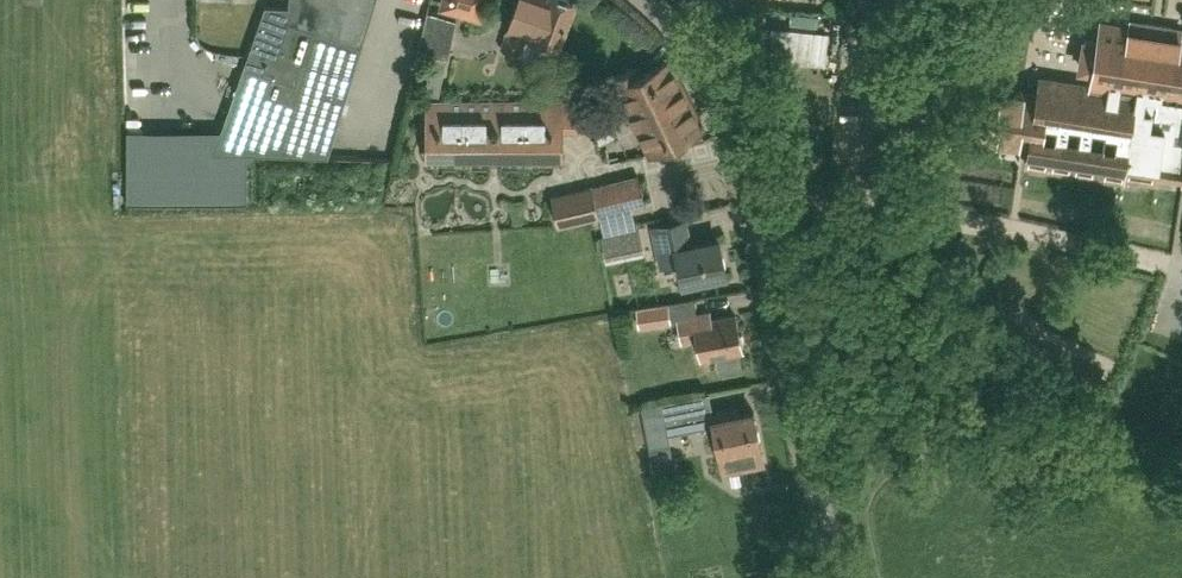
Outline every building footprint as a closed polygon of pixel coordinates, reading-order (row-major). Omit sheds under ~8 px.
[(288,6),(265,5),(213,152),(327,157),(375,0),(288,0),(288,6)] [(467,12),(485,18),(491,0),(444,0),(443,6),(467,12)] [(575,0),(573,0),(520,0),(510,29),(511,29),(505,47),(522,53),(529,35),(558,46),(575,0)] [(894,0),(868,0),(867,11),(892,13),(894,0)] [(419,52),(431,55),(425,92),(440,95),(446,58),(448,59),(456,20),(428,13),(419,52)] [(988,131),(987,138),(1029,145),(1027,161),(1124,177),(1124,175),(1157,181),(1157,178),(1159,168),(1181,171),(1181,34),(1102,20),(1099,38),(1082,35),(1076,70),(1094,72),(1092,83),(1041,74),(1038,90),(996,83),(992,105),(977,103),(973,129),(988,131)] [(773,29),(771,50),(778,51),(777,58),(824,62),(827,34),(773,29)] [(615,76),(634,114),(684,90),(670,62),(641,76),(636,66),(615,76)] [(684,90),(634,114),(652,151),(702,127),(684,90)] [(492,102),(492,167),(524,167),(524,101),(492,102)] [(524,101),(524,167),(561,167),(561,101),(524,101)] [(459,102),(427,102),(427,167),(459,167),(459,102)] [(459,102),(459,167),(492,167),(492,102),(459,102)] [(599,215),(645,204),(638,174),(592,184),(599,215)] [(187,198),(187,183),(168,182),(168,198),(187,198)] [(684,282),(728,273),(720,238),(683,246),(678,221),(654,226),(663,266),(680,262),(684,282)] [(672,322),(668,301),(636,307),(639,327),(672,322)] [(743,344),(745,342),(744,333),(739,329),(736,313),(712,318),(710,311),(678,317),(682,340),(698,337),(702,357),(717,354),(720,370),(743,366),(740,350),(744,349),(743,345),(743,344)] [(1055,379),(1068,385),(1076,369),(1063,363),(1055,379)] [(725,471),(764,463),(760,444),(762,444),(755,410),(741,413),(739,406),(712,411),(708,391),(662,401),(669,434),(704,426),(706,436),(716,434),(720,452),(721,451),(725,471)] [(751,493),(751,479),(733,479),(732,492),(751,493)]
